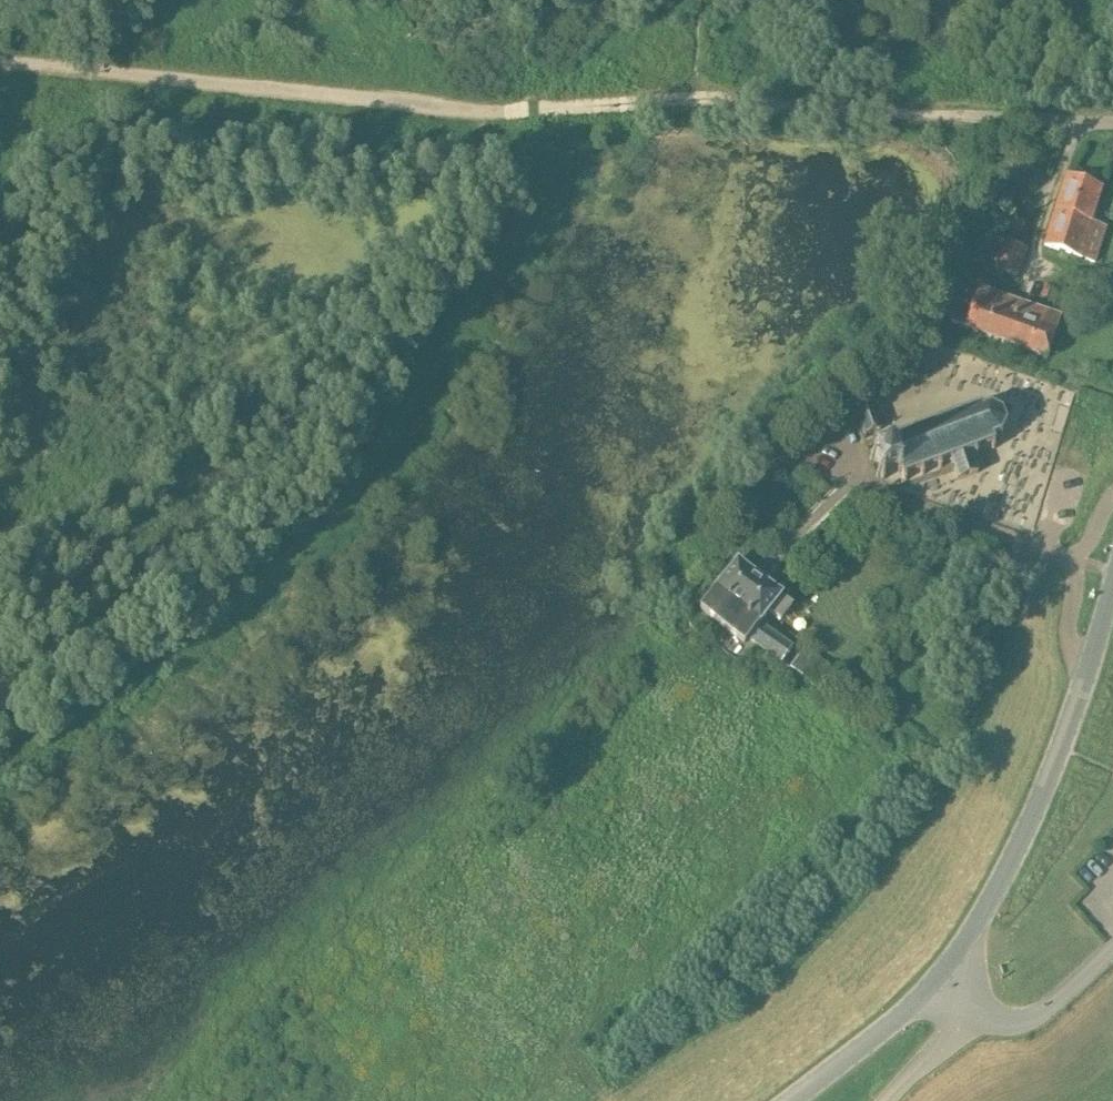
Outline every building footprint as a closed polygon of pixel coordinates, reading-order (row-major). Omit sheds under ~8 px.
[(1095,263),(1105,231),(1090,226),(1102,189),(1065,177),(1043,246),(1095,263)] [(1022,304),(979,288),(971,311),(958,306),(952,324),(965,328),(964,331),(1007,346),(1022,304)] [(1022,304),(1007,346),(1046,360),(1061,318),(1022,304)] [(982,413),(980,408),(889,442),(892,450),(873,457),(882,477),(900,471),(903,479),(951,461),(957,481),(978,474),(971,453),(993,445),(991,441),(1000,438),(1006,426),(1002,416),(990,410),(982,413)] [(865,434),(881,428),(874,409),(857,416),(865,434)] [(737,564),(701,611),(745,645),(748,641),(780,665),(793,648),(760,625),(759,624),(768,612),(780,621),(792,605),(790,604),(781,597),(749,573),(737,564)] [(803,650),(790,668),(816,687),(829,668),(803,650)]
